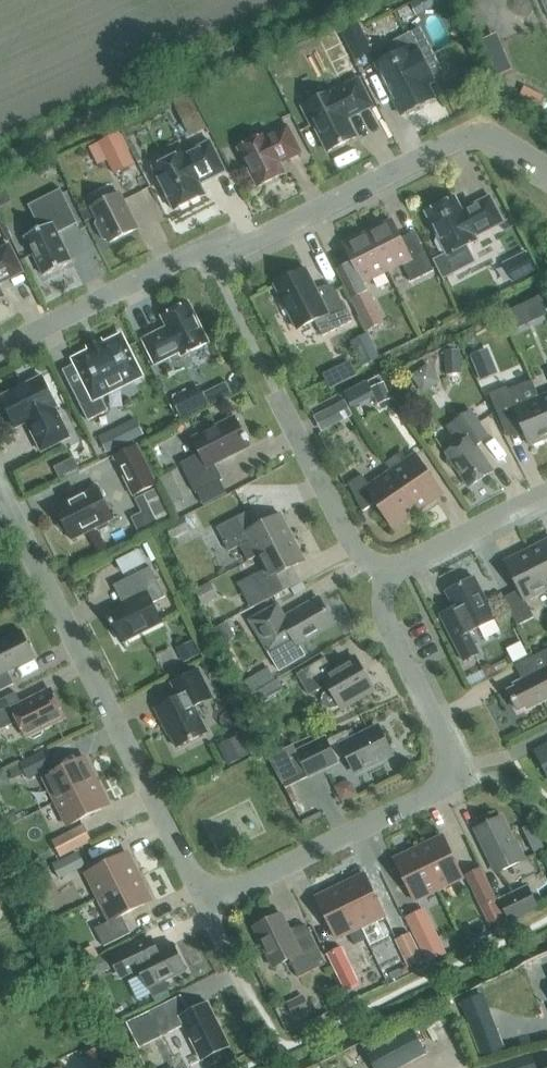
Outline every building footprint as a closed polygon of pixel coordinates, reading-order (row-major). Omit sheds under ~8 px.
[(357,60),(373,52),(357,20),(342,28),(357,60)] [(410,48),(377,64),(402,115),(406,113),(410,115),(416,112),(417,108),(421,105),(425,108),(431,105),(432,100),(436,98),(429,85),(435,82),(419,51),(420,50),(419,48),(425,45),(420,33),(406,40),(410,48)] [(373,106),(360,79),(335,92),(334,90),(302,106),(313,126),(315,125),(328,152),(357,137),(348,119),(373,106)] [(521,96),(542,104),(546,93),(526,85),(521,96)] [(192,99),(180,106),(195,134),(207,128),(192,99)] [(290,159),(302,153),(289,125),(267,136),(266,134),(239,148),(258,187),(286,173),(280,161),(286,157),(287,158),(288,159),(290,159)] [(99,142),(116,174),(136,164),(119,132),(99,142)] [(200,183),(226,171),(211,141),(186,154),(185,152),(154,167),(175,210),(206,195),(200,183)] [(41,229),(40,229),(25,236),(45,275),(73,261),(59,233),(79,223),(62,189),(29,205),(41,229)] [(109,238),(111,242),(138,229),(120,193),(93,206),(100,220),(97,222),(96,224),(104,239),(106,240),(109,238)] [(440,239),(438,240),(437,242),(441,251),(444,252),(446,251),(447,253),(449,256),(468,246),(478,240),(476,237),(504,222),(491,197),(463,211),(456,197),(426,212),(440,239)] [(393,220),(368,232),(389,272),(403,265),(412,282),(435,271),(421,242),(407,249),(393,220)] [(389,272),(368,232),(344,244),(354,263),(338,271),(351,298),(368,290),(365,284),(388,272),(389,272)] [(3,279),(4,281),(23,271),(10,245),(0,250),(0,280),(3,279)] [(447,253),(433,260),(444,282),(445,282),(444,279),(454,274),(477,262),(468,246),(449,256),(447,253)] [(514,283),(538,270),(528,251),(504,263),(514,283)] [(353,321),(337,290),(321,298),(307,269),(300,272),(299,270),(289,272),(281,279),(282,282),(276,285),(298,329),(315,321),(323,336),(353,321)] [(368,292),(353,299),(368,331),(384,323),(368,292)] [(182,356),(210,342),(190,302),(162,316),(169,329),(161,333),(160,331),(143,339),(156,365),(180,352),(182,356)] [(528,326),(519,308),(506,315),(514,332),(528,326)] [(368,333),(350,342),(363,366),(380,357),(368,333)] [(140,373),(142,369),(137,358),(133,358),(122,336),(120,337),(116,335),(106,340),(105,345),(75,360),(87,383),(73,390),(89,421),(109,411),(101,396),(141,375),(140,373)] [(464,347),(448,348),(449,371),(465,370),(464,347)] [(488,349),(472,356),(482,380),(498,373),(488,349)] [(432,362),(414,372),(424,390),(442,379),(432,362)] [(42,451),(71,437),(56,408),(58,407),(42,376),(1,396),(17,428),(29,421),(34,430),(32,431),(42,451)] [(531,446),(546,439),(546,415),(540,397),(532,380),(509,390),(508,387),(490,394),(504,426),(520,420),(531,446)] [(378,402),(390,397),(384,382),(371,388),(378,402)] [(181,417),(209,403),(199,384),(172,398),(181,417)] [(345,399),(333,406),(342,422),(354,416),(345,399)] [(456,468),(469,487),(494,471),(477,446),(489,437),(471,411),(447,427),(460,445),(447,454),(449,457),(447,459),(446,461),(447,464),(449,467),(451,469),(454,469),(456,468)] [(216,464),(250,446),(248,441),(250,440),(248,436),(246,437),(236,416),(192,438),(200,453),(181,463),(196,493),(223,479),(216,464)] [(137,419),(100,437),(108,453),(145,434),(137,419)] [(134,496),(157,484),(138,445),(114,457),(134,496)] [(63,477),(82,468),(76,455),(57,464),(63,477)] [(443,494),(417,455),(392,472),(419,511),(443,494)] [(394,528),(419,511),(392,472),(371,486),(363,475),(350,484),(364,512),(376,503),(394,528)] [(109,524),(109,521),(115,518),(98,484),(55,506),(60,515),(57,519),(58,524),(60,527),(63,530),(68,531),(72,540),(96,528),(98,529),(101,530),(108,526),(109,524)] [(171,516),(156,486),(141,494),(156,523),(171,516)] [(248,512),(217,528),(230,551),(241,545),(249,560),(259,555),(293,537),(281,514),(256,527),(248,512)] [(173,540),(191,531),(184,516),(166,525),(173,540)] [(305,561),(293,537),(259,555),(266,569),(239,583),(251,608),(288,589),(280,574),(305,561)] [(530,551),(546,585),(546,542),(530,551)] [(546,591),(546,585),(530,551),(506,563),(521,591),(505,599),(519,626),(535,618),(526,601),(546,591)] [(124,642),(163,622),(154,603),(166,596),(151,566),(125,580),(135,599),(109,612),(113,620),(111,621),(113,625),(115,625),(124,642)] [(464,662),(480,654),(470,633),(497,620),(475,578),(447,592),(455,609),(441,616),(464,662)] [(278,604),(250,621),(281,671),(306,656),(300,645),(335,625),(319,597),(286,617),(278,604)] [(228,623),(214,631),(221,644),(235,635),(228,623)] [(15,683),(8,671),(36,657),(23,631),(0,643),(0,691),(15,683)] [(510,646),(516,660),(530,655),(525,641),(510,646)] [(333,669),(326,658),(298,674),(310,695),(329,684),(332,689),(328,692),(324,695),(323,700),(327,708),(332,708),(337,707),(341,704),(344,708),(374,691),(354,657),(333,669)] [(515,685),(516,687),(509,691),(519,711),(526,707),(528,710),(546,700),(546,668),(515,685)] [(214,697),(212,693),(200,669),(173,683),(179,696),(156,708),(164,723),(166,722),(178,747),(208,732),(195,707),(214,697)] [(285,690),(278,678),(252,693),(259,705),(285,690)] [(44,730),(43,727),(66,716),(53,690),(23,705),(17,692),(0,700),(0,730),(19,721),(26,736),(29,735),(30,737),(35,739),(42,734),(44,730)] [(347,753),(357,773),(392,756),(378,727),(350,740),(346,732),(328,741),(326,737),(297,751),(309,777),(339,763),(337,758),(347,753)] [(256,752),(250,740),(246,732),(231,740),(235,748),(241,760),(256,752)] [(49,747),(10,767),(15,778),(26,772),(29,778),(57,763),(49,747)] [(56,801),(98,781),(86,757),(44,777),(56,801)] [(345,800),(361,793),(353,777),(337,784),(345,800)] [(110,805),(98,781),(56,801),(69,825),(110,805)] [(526,859),(518,843),(515,844),(502,817),(476,830),(497,873),(526,859)] [(52,842),(61,858),(92,841),(83,825),(52,842)] [(443,836),(419,848),(439,890),(464,878),(443,836)] [(415,901),(439,890),(419,848),(395,860),(415,901)] [(60,878),(84,866),(77,852),(53,864),(60,878)] [(140,876),(128,852),(87,873),(99,897),(140,876)] [(481,867),(465,874),(492,930),(508,923),(481,867)] [(365,874),(341,886),(361,928),(385,916),(365,874)] [(152,900),(140,876),(99,897),(111,921),(96,928),(105,946),(131,933),(123,915),(152,900)] [(511,922),(539,908),(528,885),(499,899),(511,922)] [(337,939),(361,928),(341,886),(317,898),(337,939)] [(447,954),(440,940),(425,907),(406,916),(428,963),(447,954)] [(255,928),(274,967),(290,959),(299,978),(326,964),(313,937),(297,945),(282,915),(255,928)] [(408,968),(424,961),(411,931),(395,938),(408,968)] [(170,989),(166,981),(187,971),(174,943),(159,950),(152,937),(112,956),(120,973),(138,964),(154,997),(170,989)] [(84,964),(88,962),(101,956),(95,945),(79,953),(84,964)] [(327,953),(344,989),(359,982),(342,946),(327,953)] [(114,1003),(123,1021),(144,1010),(135,993),(114,1003)] [(295,1017),(311,1009),(304,994),(287,1002),(295,1017)] [(185,1025),(203,1060),(231,1046),(209,1002),(189,1012),(181,996),(129,1023),(141,1047),(185,1025)] [(366,1050),(375,1067),(399,1067),(427,1053),(413,1026),(366,1050)] [(497,1032),(475,1040),(482,1059),(504,1050),(497,1032)] [(88,1055),(100,1067),(101,1067),(111,1058),(99,1045),(88,1055)] [(530,1054),(489,1067),(535,1067),(530,1054)]
